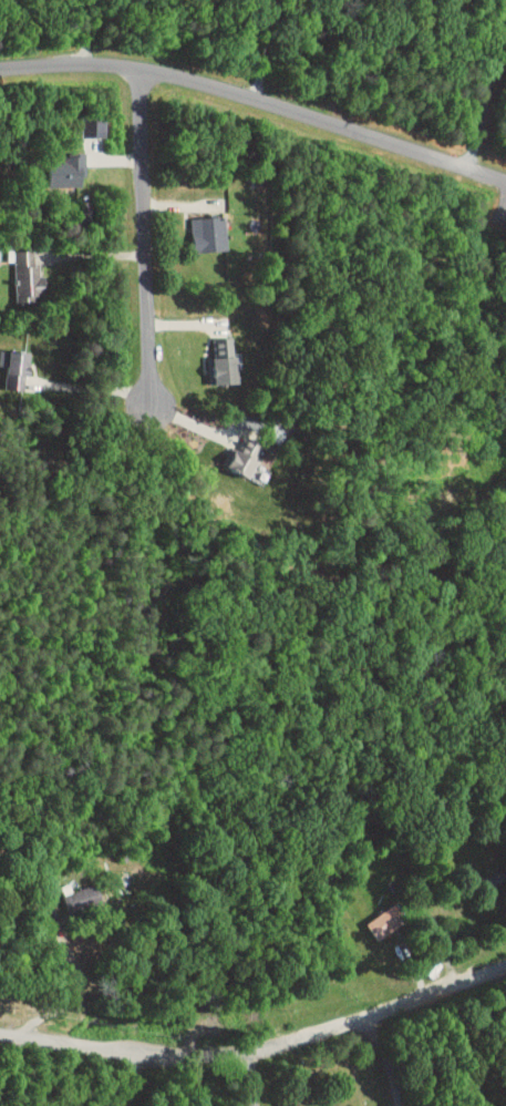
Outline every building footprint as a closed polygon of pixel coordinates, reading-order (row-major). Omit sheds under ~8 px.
[(47,179),(77,178),(76,152),(47,153),(47,179)] [(217,242),(216,209),(181,211),(183,243),(217,242)] [(6,295),(21,294),(21,288),(38,287),(37,268),(30,268),(30,258),(25,258),(24,242),(0,243),(0,254),(4,254),(6,295)] [(225,345),(224,331),(204,332),(206,377),(231,376),(230,345),(225,345)] [(11,383),(11,367),(22,367),(22,344),(0,343),(0,382),(11,383)] [(263,446),(235,430),(228,443),(222,440),(212,457),(238,471),(242,462),(251,468),(263,446)] [(390,931),(401,923),(382,896),(353,916),(374,945),(391,933),(390,931)]
